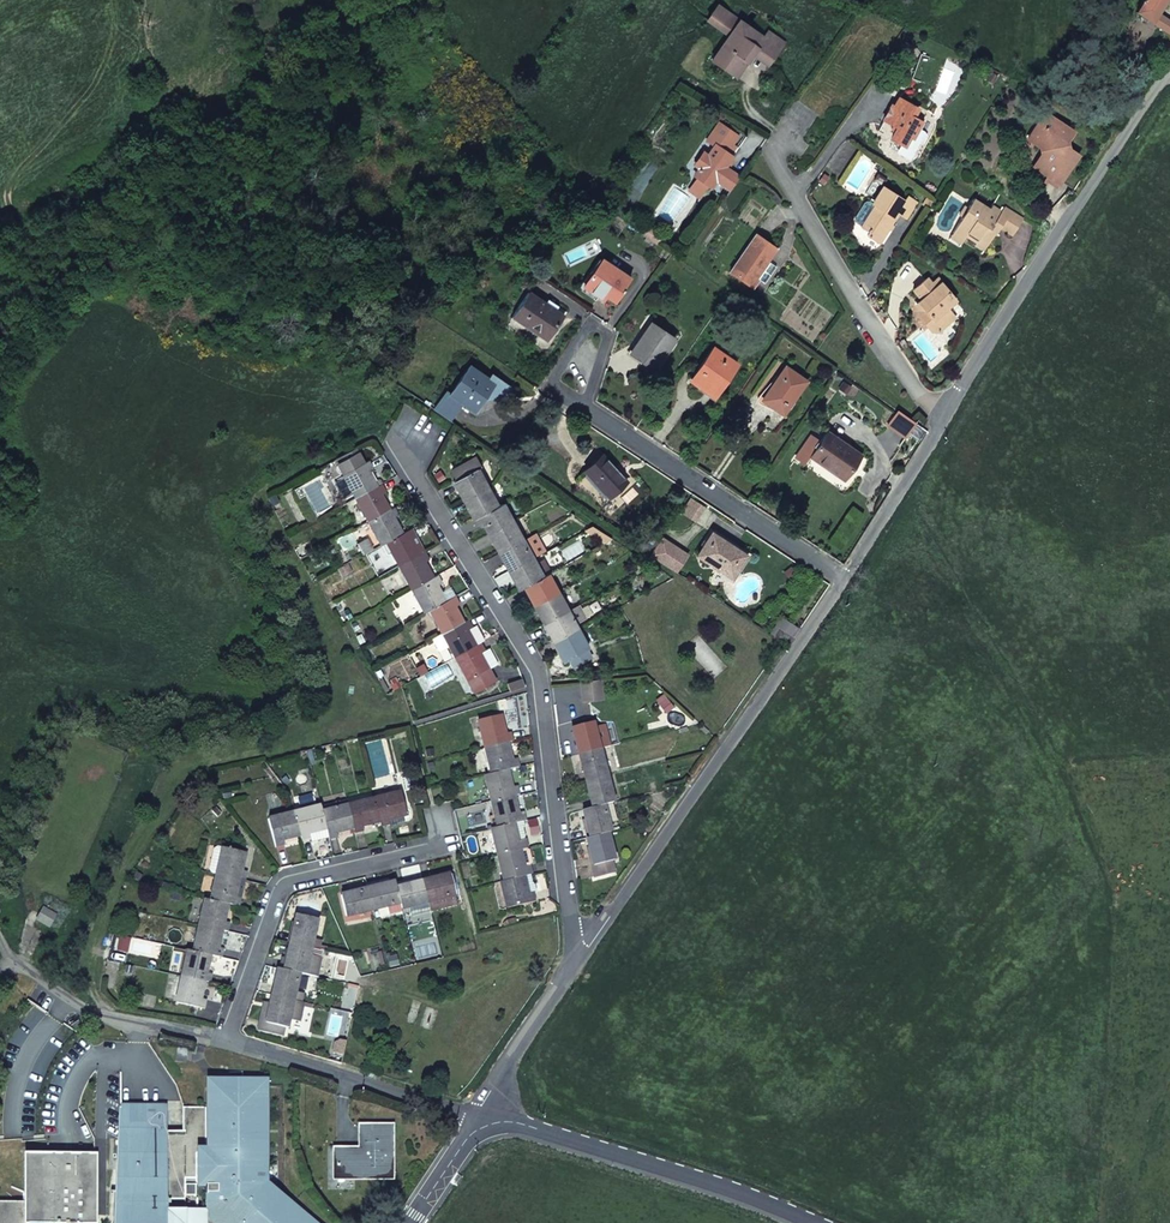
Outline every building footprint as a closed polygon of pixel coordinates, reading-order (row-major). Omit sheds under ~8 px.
[(1133,13),(1159,28),(1164,17),(1158,14),(1167,0),(1142,0),(1133,13)] [(717,25),(727,12),(716,5),(707,19),(717,25)] [(730,35),(738,20),(729,15),(720,28),(730,35)] [(1169,35),(1169,20),(1164,17),(1159,28),(1169,35)] [(772,58),(783,42),(767,30),(762,36),(738,20),(730,35),(712,60),(731,74),(743,59),(746,61),(751,55),(755,48),(772,58)] [(768,65),(772,58),(755,48),(751,55),(768,65)] [(1074,64),(1094,71),(1098,60),(1080,53),(1074,64)] [(379,96),(385,101),(389,95),(384,90),(379,96)] [(916,108),(900,97),(896,107),(892,106),(884,118),(894,124),(898,126),(896,130),(892,138),(904,144),(910,136),(912,138),(917,129),(921,121),(912,117),(916,108)] [(1033,169),(1058,185),(1076,157),(1068,152),(1066,144),(1072,134),(1045,116),(1028,143),(1039,149),(1041,156),(1033,169)] [(717,122),(713,130),(716,132),(721,124),(717,122)] [(711,186),(715,181),(725,166),(730,159),(726,152),(732,144),(737,136),(721,124),(716,132),(713,130),(706,140),(715,145),(709,156),(700,169),(695,176),(711,186)] [(910,136),(904,144),(899,151),(908,156),(914,150),(919,141),(923,140),(925,135),(923,132),(917,129),(912,138),(910,136)] [(726,152),(730,159),(739,147),(732,144),(726,152)] [(693,165),(700,169),(709,156),(702,152),(693,165)] [(730,191),(740,177),(725,166),(715,181),(730,191)] [(905,218),(915,201),(907,196),(903,201),(882,187),(872,204),(875,205),(861,227),(872,234),(869,237),(878,243),(896,213),(905,218)] [(1012,233),(1023,220),(1003,206),(1001,210),(992,204),(989,209),(973,198),(968,206),(964,205),(959,214),(962,216),(953,230),(964,237),(966,234),(977,241),(980,237),(989,241),(998,226),(1012,233)] [(854,223),(861,227),(875,205),(872,204),(868,201),(862,203),(852,218),(854,223)] [(648,226),(643,234),(657,244),(663,235),(648,226)] [(775,247),(754,234),(727,272),(752,289),(758,280),(754,278),(775,247)] [(601,260),(581,287),(594,296),(599,292),(606,297),(613,304),(621,293),(618,292),(628,279),(601,260)] [(930,283),(914,290),(921,301),(925,305),(919,310),(917,317),(927,329),(935,329),(935,332),(937,332),(938,325),(945,325),(952,318),(949,314),(946,312),(947,307),(953,302),(935,280),(930,283)] [(599,292),(594,296),(602,301),(606,297),(599,292)] [(511,316),(546,339),(561,317),(553,311),(543,304),(526,293),(511,316)] [(545,300),(543,304),(553,311),(556,307),(545,300)] [(925,305),(921,301),(917,304),(916,307),(919,310),(925,305)] [(957,306),(953,302),(947,307),(946,312),(949,314),(957,306)] [(672,338),(652,324),(647,332),(643,331),(632,348),(644,356),(641,361),(651,368),(672,338)] [(688,379),(712,394),(735,363),(713,347),(699,366),(688,379)] [(644,356),(632,348),(628,353),(641,361),(644,356)] [(463,426),(492,383),(468,365),(452,395),(444,390),(434,406),(463,426)] [(770,407),(781,413),(804,380),(784,367),(764,395),(775,399),(770,407)] [(775,399),(764,395),(760,401),(770,407),(775,399)] [(434,406),(431,411),(460,430),(463,426),(434,406)] [(809,454),(844,478),(859,457),(825,433),(809,454)] [(363,463),(355,449),(334,460),(354,497),(375,486),(367,470),(370,468),(371,467),(368,460),(363,463)] [(607,497),(624,482),(602,456),(583,471),(607,497)] [(462,499),(486,487),(476,469),(480,468),(475,458),(452,470),(456,479),(453,481),(462,499)] [(379,483),(375,486),(354,497),(367,521),(387,510),(378,493),(383,491),(379,483)] [(472,518),(478,515),(495,505),(486,487),(462,499),(472,518)] [(488,534),(511,521),(501,502),(495,505),(478,515),(488,534)] [(393,507),(387,510),(367,521),(379,544),(384,541),(399,533),(391,518),(397,515),(393,507)] [(497,552),(521,539),(511,521),(488,534),(497,552)] [(384,541),(397,565),(417,554),(409,539),(414,536),(410,527),(399,533),(384,541)] [(729,577),(744,555),(709,534),(695,556),(729,577)] [(417,554),(423,551),(414,536),(409,539),(417,554)] [(507,571),(531,559),(521,539),(497,552),(507,571)] [(417,554),(397,565),(410,588),(430,578),(422,563),(427,559),(423,551),(417,554)] [(517,590),(522,587),(541,577),(531,559),(507,571),(517,590)] [(430,578),(410,588),(424,612),(429,609),(442,601),(435,586),(440,583),(436,574),(430,578)] [(532,605),(556,592),(546,574),(541,577),(522,587),(532,605)] [(542,623),(566,610),(556,592),(532,605),(542,623)] [(429,609),(441,632),(461,622),(452,606),(457,603),(453,595),(442,601),(429,609)] [(585,619),(577,605),(566,610),(574,625),(585,619)] [(553,642),(576,629),(574,625),(566,610),(542,623),(553,642)] [(461,622),(441,632),(454,656),(474,645),(465,629),(471,627),(467,619),(461,622)] [(479,643),(471,627),(465,629),(474,645),(479,643)] [(771,636),(782,643),(783,644),(789,636),(777,628),(771,636)] [(586,647),(576,629),(553,642),(558,651),(563,660),(565,658),(568,657),(573,665),(587,657),(582,649),(586,647)] [(474,645),(454,656),(473,691),(494,681),(487,668),(478,652),(483,650),(479,643),(474,645)] [(487,647),(483,650),(478,652),(487,668),(496,663),(487,647)] [(507,690),(522,686),(521,678),(504,683),(507,690)] [(599,678),(579,681),(582,699),(601,696),(599,678)] [(477,721),(484,747),(504,742),(511,741),(509,731),(503,733),(499,716),(477,721)] [(577,753),(598,748),(591,721),(570,728),(577,753)] [(484,747),(490,774),(506,770),(518,767),(515,758),(509,760),(504,742),(484,747)] [(585,781),(605,776),(598,748),(577,753),(585,781)] [(484,775),(490,801),(512,796),(518,795),(515,785),(510,787),(506,770),(490,774),(484,775)] [(611,803),(612,802),(605,776),(585,781),(592,808),(600,805),(611,803)] [(398,791),(373,798),(379,819),(380,826),(388,824),(386,818),(401,814),(403,813),(398,791)] [(490,801),(497,827),(511,823),(525,820),(522,811),(517,813),(512,796),(490,801)] [(379,819),(373,798),(346,805),(352,827),(354,834),(363,831),(361,824),(379,819)] [(600,805),(605,826),(615,822),(611,803),(600,805)] [(320,812),(319,805),(293,811),(298,835),(300,840),(310,837),(309,832),(325,828),(320,812)] [(352,827),(346,805),(320,812),(325,828),(328,839),(337,836),(336,832),(352,827)] [(604,833),(607,832),(605,826),(600,805),(592,808),(582,810),(589,837),(604,833)] [(298,835),(293,811),(267,818),(274,846),(284,843),(282,838),(298,835)] [(403,823),(401,814),(386,818),(388,824),(389,827),(403,823)] [(496,855),(517,849),(524,848),(522,838),(516,841),(511,823),(497,827),(490,829),(496,855)] [(589,837),(585,838),(592,864),(589,865),(592,878),(611,872),(608,860),(611,859),(604,833),(589,837)] [(217,874),(222,848),(216,846),(212,849),(208,869),(211,873),(217,874)] [(222,848),(217,874),(238,879),(245,880),(246,871),(240,870),(243,851),(222,848)] [(529,874),(531,874),(528,864),(522,866),(517,849),(496,855),(502,881),(521,877),(529,874)] [(238,879),(217,874),(212,900),(226,903),(238,905),(239,898),(234,897),(238,879)] [(448,874),(423,881),(428,900),(453,894),(448,874)] [(531,883),(529,874),(521,877),(526,893),(531,892),(534,891),(533,885),(531,883)] [(367,887),(389,882),(388,877),(366,882),(367,887)] [(395,887),(414,882),(413,877),(394,882),(395,887)] [(502,881),(499,882),(506,910),(534,902),(531,892),(526,893),(521,877),(502,881)] [(394,882),(394,881),(389,882),(367,887),(372,908),(399,902),(395,887),(394,882)] [(414,882),(395,887),(399,902),(400,907),(428,900),(423,881),(414,882)] [(372,908),(367,887),(340,893),(344,915),(372,908)] [(453,894),(428,900),(430,909),(455,904),(453,894)] [(212,900),(204,898),(199,925),(220,929),(227,931),(229,923),(223,922),(226,903),(212,900)] [(428,900),(400,907),(402,913),(411,911),(411,914),(430,909),(428,900)] [(37,919),(50,926),(55,913),(43,906),(37,919)] [(289,941),(310,945),(315,920),(295,915),(289,941)] [(220,929),(199,925),(193,950),(208,953),(222,957),(223,946),(217,945),(220,929)] [(297,972),(303,973),(310,945),(289,941),(285,959),(283,968),(297,972)] [(203,981),(209,982),(210,974),(204,972),(208,953),(193,950),(186,949),(180,976),(203,981)] [(278,967),(272,995),(290,999),(297,972),(283,968),(278,967)] [(203,981),(180,976),(175,1003),(203,1009),(205,998),(199,998),(203,981)] [(299,1020),(301,1001),(290,999),(272,995),(270,1003),(264,1001),(258,1030),(281,1034),(282,1026),(285,1027),(287,1018),(299,1020)] [(175,1063),(185,1063),(185,1051),(175,1050),(175,1063)] [(263,1183),(263,1160),(263,1081),(210,1081),(210,1149),(206,1149),(206,1107),(184,1107),(183,1133),(164,1134),(164,1107),(120,1107),(120,1222),(311,1222),(263,1183)] [(350,1155),(351,1150),(335,1151),(336,1175),(387,1174),(388,1134),(377,1135),(377,1124),(359,1124),(360,1150),(359,1155),(350,1155)] [(377,1135),(388,1134),(388,1124),(377,1124),(377,1135)] [(83,1222),(93,1222),(94,1152),(28,1152),(28,1200),(0,1200),(0,1222),(83,1222)]
